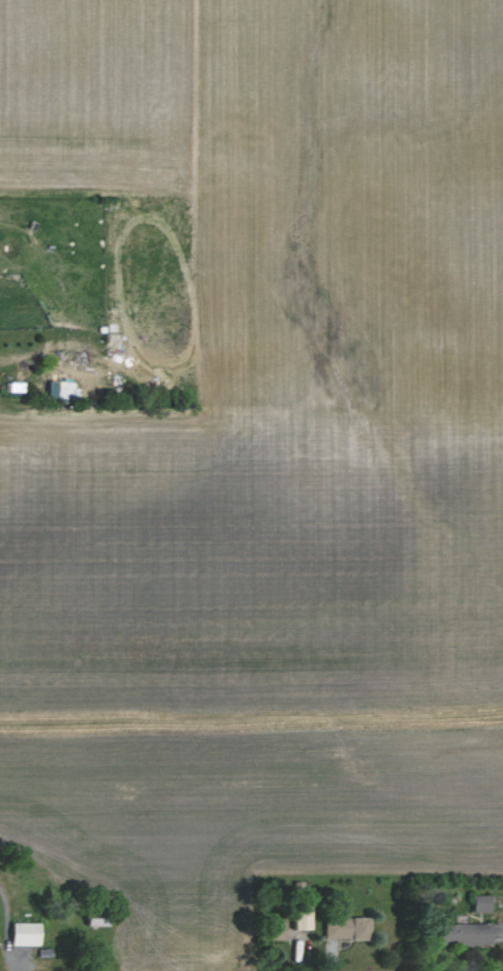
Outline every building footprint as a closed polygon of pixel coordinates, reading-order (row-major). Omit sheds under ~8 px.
[(80,383),(58,382),(57,399),(79,400),(80,383)] [(468,911),(486,912),(487,895),(469,894),(468,911)] [(288,929),(308,929),(307,908),(288,909),(288,929)] [(320,939),(363,937),(362,916),(343,917),(343,908),(330,908),(330,918),(319,919),(320,939)] [(6,945),(34,944),(34,922),(5,922),(6,945)] [(486,922),(435,923),(436,945),(486,944),(486,922)] [(282,940),(282,923),(262,923),(261,939),(282,940)]
